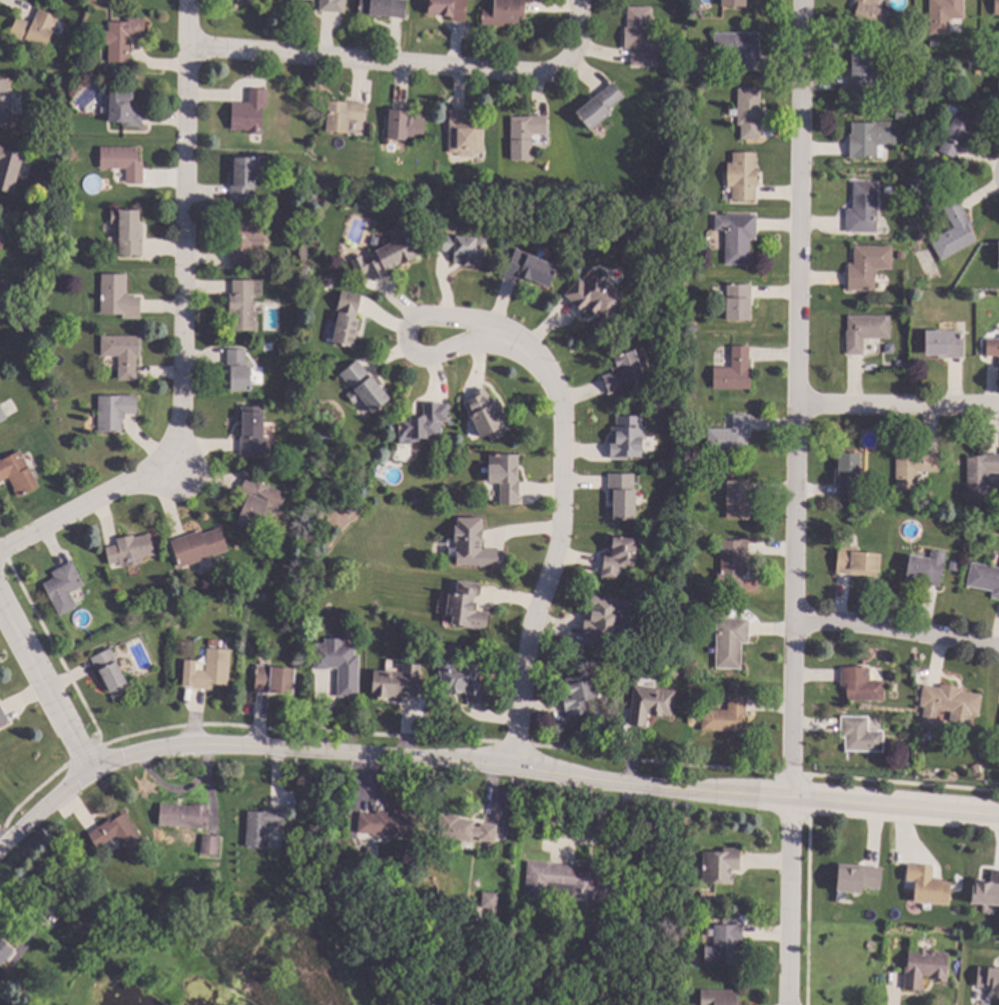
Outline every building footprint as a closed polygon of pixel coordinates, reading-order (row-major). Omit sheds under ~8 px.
[(320,11),(321,0),(346,0),(345,13),(320,11)] [(360,14),(361,0),(407,0),(406,18),(382,16),(382,18),(372,18),(373,15),(360,14)] [(426,14),(427,0),(469,0),(467,22),(452,21),(452,16),(426,14)] [(494,10),(495,0),(527,0),(525,17),(520,17),(519,28),(483,25),(484,9),(494,10)] [(852,9),(855,0),(881,0),(878,7),(891,11),(885,31),(854,21),(857,11),(852,9)] [(931,34),(930,0),(965,0),(965,19),(951,19),(951,34),(931,34)] [(998,16),(998,0),(991,0),(991,15),(998,16)] [(652,21),(657,21),(657,34),(651,34),(651,66),(632,66),(632,49),(625,49),(625,28),(628,28),(629,7),(652,7),(652,21)] [(60,17),(45,49),(27,40),(26,42),(10,35),(18,17),(33,24),(40,8),(60,17)] [(146,19),(145,38),(131,37),(130,62),(109,62),(110,45),(103,45),(103,31),(110,32),(110,22),(129,23),(129,18),(146,19)] [(760,69),(740,69),(740,68),(733,67),(733,55),(715,55),(715,33),(761,34),(760,69)] [(876,91),(852,92),(851,69),(853,69),(853,53),(876,53),(876,91)] [(13,123),(0,124),(0,79),(8,79),(8,90),(13,90),(13,123)] [(628,101),(591,131),(576,112),(613,83),(628,101)] [(707,86),(703,92),(698,88),(702,83),(707,86)] [(910,95),(904,101),(897,94),(902,88),(910,95)] [(124,90),(134,90),(134,103),(137,103),(137,108),(144,108),(144,126),(123,126),(123,122),(110,122),(110,89),(124,89),(124,90)] [(269,107),(264,107),(264,134),(249,134),(249,130),(232,129),(233,103),(250,103),(251,89),(269,89),(269,107)] [(761,105),(763,105),(762,125),(761,125),(761,139),(742,139),(742,125),(738,125),(738,89),(761,89),(761,105)] [(366,104),(364,131),(358,130),(358,133),(349,132),(349,133),(327,131),(330,101),(366,104)] [(959,109),(955,116),(945,111),(949,104),(959,109)] [(978,115),(957,159),(939,151),(959,109),(960,107),(978,115)] [(410,111),(410,114),(426,115),(425,141),(388,138),(391,110),(410,111)] [(473,128),(476,128),(476,129),(484,129),(484,153),(476,153),(473,156),(461,156),(457,153),(450,153),(450,111),(473,111),(473,128)] [(547,135),(533,135),(533,160),(512,160),(512,117),(547,116),(547,135)] [(892,145),(877,145),(878,158),(850,158),(850,134),(853,134),(852,123),(892,122),(892,145)] [(14,193),(0,189),(0,145),(5,146),(4,149),(25,155),(14,193)] [(139,162),(144,162),(144,183),(127,183),(127,168),(102,168),(102,147),(139,147),(139,162)] [(756,201),(733,201),(733,187),(728,187),(729,164),(734,164),(734,153),(757,153),(756,201)] [(261,171),(256,171),(256,194),(254,194),(254,203),(231,203),(232,156),(262,157),(261,171)] [(879,232),(847,232),(847,208),(854,208),(854,183),(879,183),(879,232)] [(975,227),(972,229),(978,240),(942,261),(931,241),(955,227),(944,208),(959,199),(975,227)] [(140,221),(144,221),(144,255),(120,255),(120,225),(112,225),(112,209),(140,209),(140,221)] [(757,239),(750,239),(750,265),(726,264),(726,230),(716,230),(716,215),(757,215),(757,239)] [(270,242),(265,242),(265,247),(253,247),(253,264),(233,264),(233,242),(231,242),(231,221),(270,221),(270,242)] [(416,254),(387,270),(389,273),(373,281),(365,266),(380,258),(376,251),(406,234),(416,254)] [(487,238),(486,260),(476,259),(476,264),(454,262),(454,252),(437,251),(438,234),(487,238)] [(893,269),(876,269),(876,290),(849,291),(849,263),(855,263),(854,246),(893,246),(893,269)] [(558,266),(548,286),(522,274),(518,281),(500,273),(507,255),(512,257),(517,247),(558,266)] [(612,281),(611,283),(629,300),(611,320),(610,319),(607,321),(604,321),(589,308),(583,314),(564,296),(580,277),(585,282),(592,274),(595,276),(600,270),(612,281)] [(128,275),(127,297),(141,297),(141,318),(123,318),(123,315),(101,314),(103,274),(128,275)] [(263,296),(255,296),(255,312),(258,312),(258,330),(233,330),(233,314),(231,314),(231,292),(234,293),(234,280),(263,280),(263,296)] [(752,321),(727,320),(727,302),(713,302),(713,286),(727,286),(727,285),(752,285),(752,321)] [(363,295),(358,317),(362,318),(354,348),(332,342),(340,310),(338,309),(343,290),(363,295)] [(891,338),(864,339),(864,355),(847,355),(847,331),(849,331),(849,316),(891,316),(891,338)] [(962,357),(939,358),(939,354),(927,354),(927,331),(962,331),(962,357)] [(142,357),(138,357),(137,380),(119,379),(120,356),(102,356),(102,336),(142,337),(142,357)] [(988,338),(998,338),(998,357),(988,357),(988,338)] [(750,347),(750,367),(752,367),(752,389),(714,388),(714,367),(732,367),(732,346),(750,347)] [(247,363),(253,363),(252,389),(229,389),(229,349),(247,349),(247,363)] [(638,358),(646,355),(653,378),(610,392),(605,376),(615,373),(613,368),(617,366),(614,356),(635,350),(638,358)] [(361,359),(392,399),(373,413),(362,398),(355,404),(347,394),(355,388),(352,385),(351,386),(341,374),(361,359)] [(490,399),(497,396),(512,429),(504,433),(505,436),(493,441),(490,435),(483,438),(466,402),(476,397),(474,393),(485,388),(490,399)] [(138,414),(126,414),(126,420),(123,419),(123,433),(99,433),(99,395),(138,396),(138,414)] [(661,409),(651,410),(650,401),(660,400),(661,409)] [(442,404),(449,404),(450,420),(441,421),(442,436),(414,437),(414,443),(401,444),(400,418),(411,417),(411,414),(424,414),(424,403),(442,402),(442,404)] [(8,418),(0,423),(0,405),(8,418)] [(265,437),(268,437),(267,455),(241,454),(242,406),(265,406),(265,437)] [(696,413),(695,420),(687,419),(688,412),(696,413)] [(751,416),(750,437),(748,437),(748,451),(708,450),(709,428),(734,429),(734,415),(751,416)] [(644,459),(611,459),(611,439),(613,439),(613,426),(617,426),(617,416),(643,416),(644,459)] [(10,477),(0,482),(0,461),(21,450),(40,486),(19,497),(10,477)] [(859,453),(859,474),(857,474),(856,499),(839,498),(841,452),(859,453)] [(940,471),(918,472),(919,489),(897,489),(897,453),(939,453),(940,471)] [(521,455),(519,505),(500,505),(501,483),(489,482),(491,454),(521,455)] [(989,481),(998,481),(998,498),(968,499),(967,457),(981,457),(981,454),(998,454),(998,472),(989,472),(989,481)] [(699,472),(699,482),(691,482),(691,472),(699,472)] [(636,519),(614,519),(614,490),(609,490),(609,473),(636,473),(636,519)] [(288,493),(281,511),(277,509),(270,526),(260,522),(257,530),(234,521),(244,496),(240,494),(247,476),(288,493)] [(752,481),(751,519),(726,519),(727,480),(752,481)] [(422,496),(420,505),(411,503),(413,494),(422,496)] [(882,504),(881,513),(874,512),(875,503),(882,504)] [(483,549),(505,550),(505,566),(458,565),(458,518),(483,518),(483,549)] [(229,550),(181,567),(172,541),(202,530),(203,534),(221,528),(229,550)] [(156,554),(143,557),(144,563),(124,567),(123,565),(121,566),(120,562),(110,564),(106,548),(119,545),(118,539),(135,536),(135,538),(152,534),(156,554)] [(638,538),(635,565),(621,564),(619,579),(603,577),(605,554),(611,555),(612,536),(638,538)] [(750,540),(749,558),(745,557),(745,592),(718,591),(719,573),(722,573),(723,539),(750,540)] [(858,547),(857,552),(880,554),(878,577),(837,573),(840,545),(858,547)] [(947,552),(940,588),(918,583),(918,581),(906,578),(911,554),(930,558),(932,549),(947,552)] [(85,585),(70,593),(78,607),(60,616),(44,584),(56,577),(53,572),(73,562),(85,585)] [(972,562),(998,567),(998,599),(992,598),(993,591),(968,586),(972,562)] [(480,583),(477,610),(490,611),(488,629),(452,625),(453,615),(447,615),(449,592),(457,593),(459,581),(480,583)] [(634,600),(633,612),(622,611),(621,622),(618,622),(616,637),(607,636),(606,646),(584,643),(585,635),(583,634),(585,620),(593,620),(594,607),(590,607),(591,594),(634,600)] [(750,619),(749,643),(743,643),(742,669),(717,668),(718,618),(750,619)] [(345,644),(356,644),(356,655),(360,655),(359,697),(338,697),(339,669),(315,669),(315,643),(325,643),(325,639),(345,639),(345,644)] [(119,661),(117,662),(132,690),(115,700),(92,658),(111,648),(119,661)] [(232,650),(229,684),(213,683),(213,689),(193,687),(194,670),(206,671),(208,648),(232,650)] [(485,702),(470,705),(466,690),(445,694),(439,667),(476,659),(485,702)] [(421,664),(420,682),(423,682),(422,698),(392,696),(391,698),(385,698),(384,700),(371,699),(374,670),(404,673),(404,663),(421,664)] [(279,666),(279,667),(296,669),(294,695),(255,692),(258,664),(279,666)] [(870,680),(885,680),(885,701),(848,701),(848,687),(841,687),(841,667),(870,667),(870,680)] [(599,699),(586,702),(589,713),(571,717),(569,711),(566,712),(562,695),(570,693),(566,678),(592,671),(599,699)] [(676,689),(673,716),(649,713),(647,728),(628,726),(633,684),(676,689)] [(964,688),(963,692),(982,695),(979,716),(973,715),(971,724),(951,721),(952,712),(921,707),(924,685),(940,688),(941,684),(964,688)] [(253,692),(253,702),(245,701),(246,692),(253,692)] [(747,697),(746,717),(743,717),(742,731),(702,730),(703,709),(728,710),(729,697),(747,697)] [(10,721),(0,726),(0,702),(10,721)] [(869,730),(884,731),(884,752),(846,752),(846,738),(842,738),(842,716),(869,716),(869,730)] [(982,772),(975,774),(972,766),(979,764),(982,772)] [(210,805),(208,829),(160,825),(161,804),(192,806),(192,804),(210,805)] [(286,810),(285,827),(271,826),(269,848),(247,847),(249,811),(264,812),(264,809),(286,810)] [(147,844),(131,855),(121,841),(111,848),(107,843),(99,848),(89,834),(112,818),(114,821),(126,812),(147,844)] [(420,816),(419,836),(359,832),(360,813),(420,816)] [(461,816),(461,818),(475,820),(475,827),(481,827),(482,823),(498,825),(496,842),(480,840),(480,837),(473,836),(473,841),(439,837),(441,814),(461,816)] [(221,837),(219,855),(202,854),(204,835),(221,837)] [(742,847),(741,870),(735,870),(735,885),(704,884),(705,851),(721,852),(722,847),(742,847)] [(600,867),(599,877),(620,879),(618,903),(525,895),(528,861),(600,867)] [(950,903),(915,901),(916,881),(906,880),(907,864),(933,866),(932,878),(942,878),(942,882),(951,882),(950,903)] [(833,893),(859,894),(859,888),(878,890),(879,868),(835,865),(833,893)] [(998,906),(998,905),(998,872),(988,871),(988,882),(970,882),(969,905),(998,906)] [(499,893),(497,926),(487,925),(488,908),(482,908),(483,892),(499,893)] [(121,901),(115,905),(110,899),(116,894),(121,901)] [(743,941),(738,941),(738,965),(705,966),(705,946),(715,946),(715,925),(743,924),(743,941)] [(2,967),(0,965),(0,938),(15,951),(2,967)] [(930,948),(929,952),(950,954),(948,981),(936,980),(936,977),(924,976),(923,991),(905,990),(909,950),(918,951),(919,947),(930,948)] [(998,994),(998,969),(974,968),(974,987),(988,988),(988,994),(998,994)] [(742,1001),(742,1004),(701,1004),(702,990),(738,990),(738,1000),(742,1001)]
